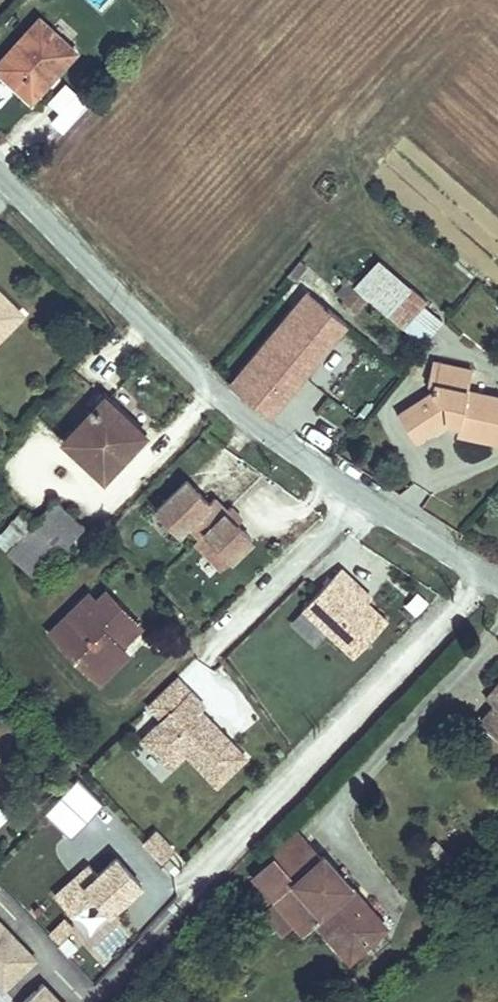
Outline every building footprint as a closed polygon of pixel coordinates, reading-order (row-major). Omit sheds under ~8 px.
[(75,51),(40,19),(0,63),(0,71),(31,99),(75,51)] [(63,84),(45,103),(56,113),(47,123),(60,135),(87,106),(63,84)] [(337,190),(332,186),(328,191),(333,195),(337,190)] [(379,259),(357,285),(355,287),(368,298),(387,314),(409,287),(411,286),(379,259)] [(295,281),(306,267),(299,262),(289,275),(295,281)] [(357,312),(368,298),(355,287),(357,285),(345,274),(340,280),(344,285),(336,293),(343,300),(340,303),(345,308),(348,304),(357,312)] [(423,345),(443,321),(423,305),(427,301),(409,287),(387,314),(423,345)] [(271,416),(347,324),(307,292),(231,383),(271,416)] [(22,314),(0,293),(0,336),(22,314)] [(466,391),(471,370),(433,362),(425,397),(398,414),(415,440),(443,422),(459,426),(457,433),(497,441),(497,398),(466,391)] [(102,479),(143,434),(105,398),(63,442),(102,479)] [(242,518),(230,506),(227,510),(214,497),(209,502),(187,480),(156,508),(180,532),(189,523),(201,535),(195,541),(222,569),(252,539),(236,523),(242,518)] [(37,580),(84,527),(55,500),(7,551),(37,580)] [(387,621),(348,585),(352,580),(340,568),(303,608),(355,656),(387,621)] [(371,597),(352,580),(348,585),(367,602),(371,597)] [(141,628),(106,591),(96,601),(89,594),(51,631),(100,682),(128,655),(121,647),(141,628)] [(413,616),(426,602),(416,592),(403,606),(413,616)] [(147,732),(191,690),(178,676),(135,719),(147,732)] [(497,735),(497,685),(486,698),(495,705),(482,721),(497,735)] [(247,758),(202,710),(206,706),(191,690),(141,738),(171,768),(186,754),(217,786),(247,758)] [(466,757),(479,744),(473,738),(460,751),(466,757)] [(71,839),(102,807),(76,782),(45,814),(71,839)] [(297,828),(249,869),(273,896),(261,906),(283,932),(295,921),(301,927),(312,917),(346,957),(388,921),(322,844),(316,850),(297,828)] [(156,830),(142,843),(160,862),(174,849),(156,830)] [(438,859),(446,852),(435,839),(427,846),(438,859)] [(110,913),(141,885),(116,857),(85,885),(110,913)] [(88,938),(106,923),(90,905),(73,919),(88,938)] [(36,958),(0,923),(0,995),(36,958)] [(39,982),(20,1001),(60,1001),(39,982)]
